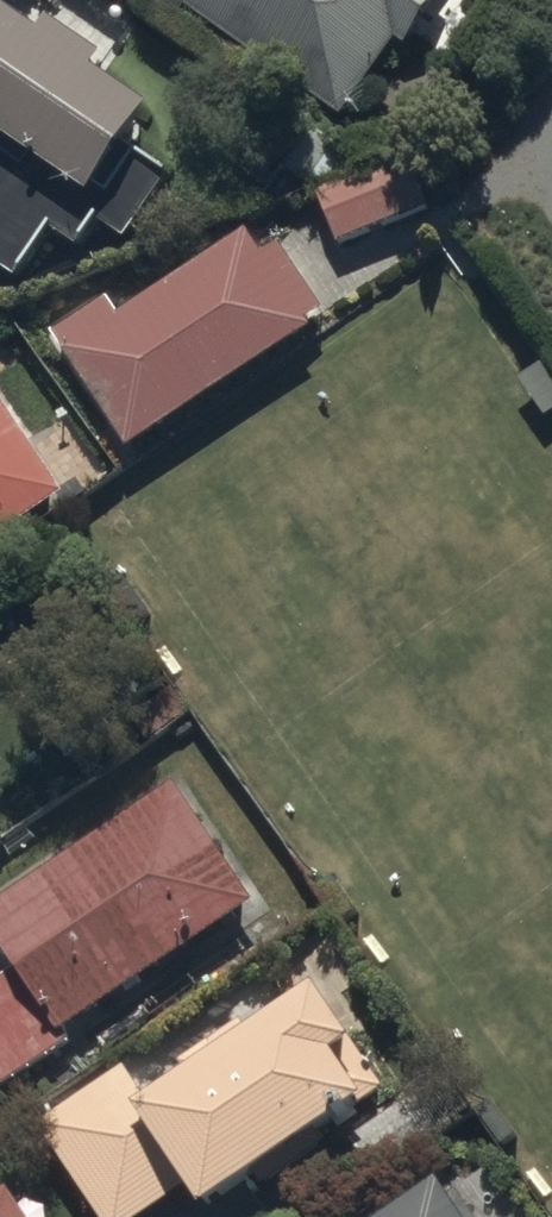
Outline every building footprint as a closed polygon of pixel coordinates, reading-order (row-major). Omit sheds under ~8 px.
[(24,278),(58,230),(87,250),(106,222),(133,240),(179,174),(136,144),(164,103),(104,62),(111,52),(58,14),(52,23),(18,0),(0,0),(0,262),(24,278)] [(346,116),(401,40),(411,47),(445,0),(184,0),(346,116)] [(405,148),(318,182),(341,239),(427,206),(405,148)] [(105,290),(53,324),(126,436),(309,317),(246,221),(116,306),(105,290)] [(69,490),(0,387),(0,536),(69,490)] [(73,1039),(65,1027),(260,900),(178,776),(0,892),(0,1087),(73,1039)] [(213,1206),(392,1086),(362,1041),(370,1036),(332,980),(256,1030),(246,1016),(182,1060),(190,1072),(153,1096),(132,1064),(40,1125),(101,1216),(141,1216),(196,1180),(213,1206)] [(457,1176),(395,1216),(484,1216),(457,1176)] [(18,1185),(0,1197),(0,1216),(40,1216),(18,1185)] [(382,1205),(364,1216),(389,1216),(382,1205)]
